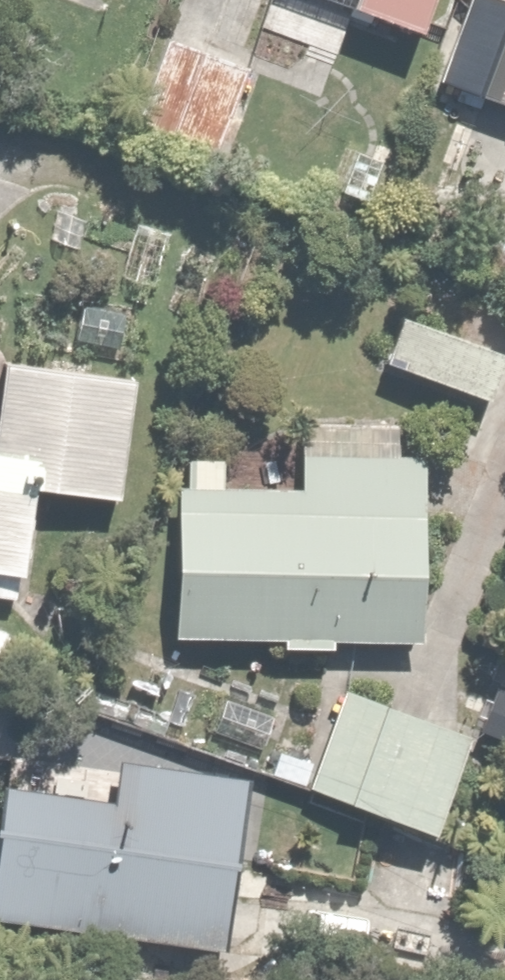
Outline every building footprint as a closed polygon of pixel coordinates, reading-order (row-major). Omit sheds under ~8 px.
[(425,0),(353,0),(350,8),(414,30),(425,0)] [(475,0),(466,0),(437,80),(504,105),(504,11),(475,0)] [(212,164),(248,65),(167,35),(131,135),(212,164)] [(383,364),(490,403),(504,363),(504,350),(402,312),(383,364)] [(27,585),(36,495),(121,503),(133,374),(0,362),(0,582),(27,585)] [(304,486),(264,487),(188,488),(173,488),(175,637),(419,633),(416,424),(303,426),(304,486)] [(500,755),(342,693),(306,785),(464,847),(500,755)] [(285,719),(222,694),(209,727),(272,752),(285,719)] [(224,947),(246,786),(114,767),(110,798),(0,783),(0,916),(224,947)]
